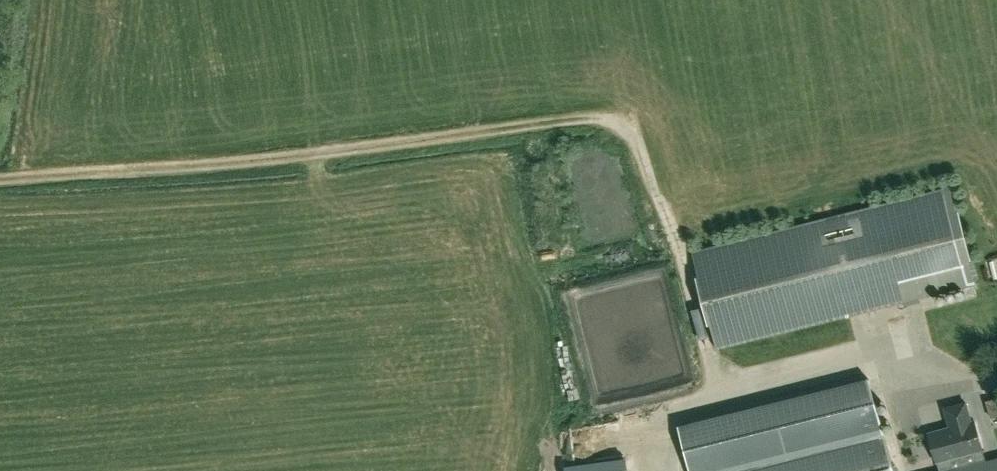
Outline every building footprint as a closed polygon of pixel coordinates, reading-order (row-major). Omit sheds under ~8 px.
[(975,284),(969,259),(971,258),(958,210),(956,210),(951,187),(693,251),(717,348),(975,284)] [(869,378),(679,426),(690,470),(894,470),(869,378)] [(958,456),(961,467),(986,461),(974,420),(971,421),(966,402),(945,408),(950,427),(928,433),(936,462),(958,456)] [(986,461),(961,467),(945,470),(996,470),(996,458),(986,461)]
